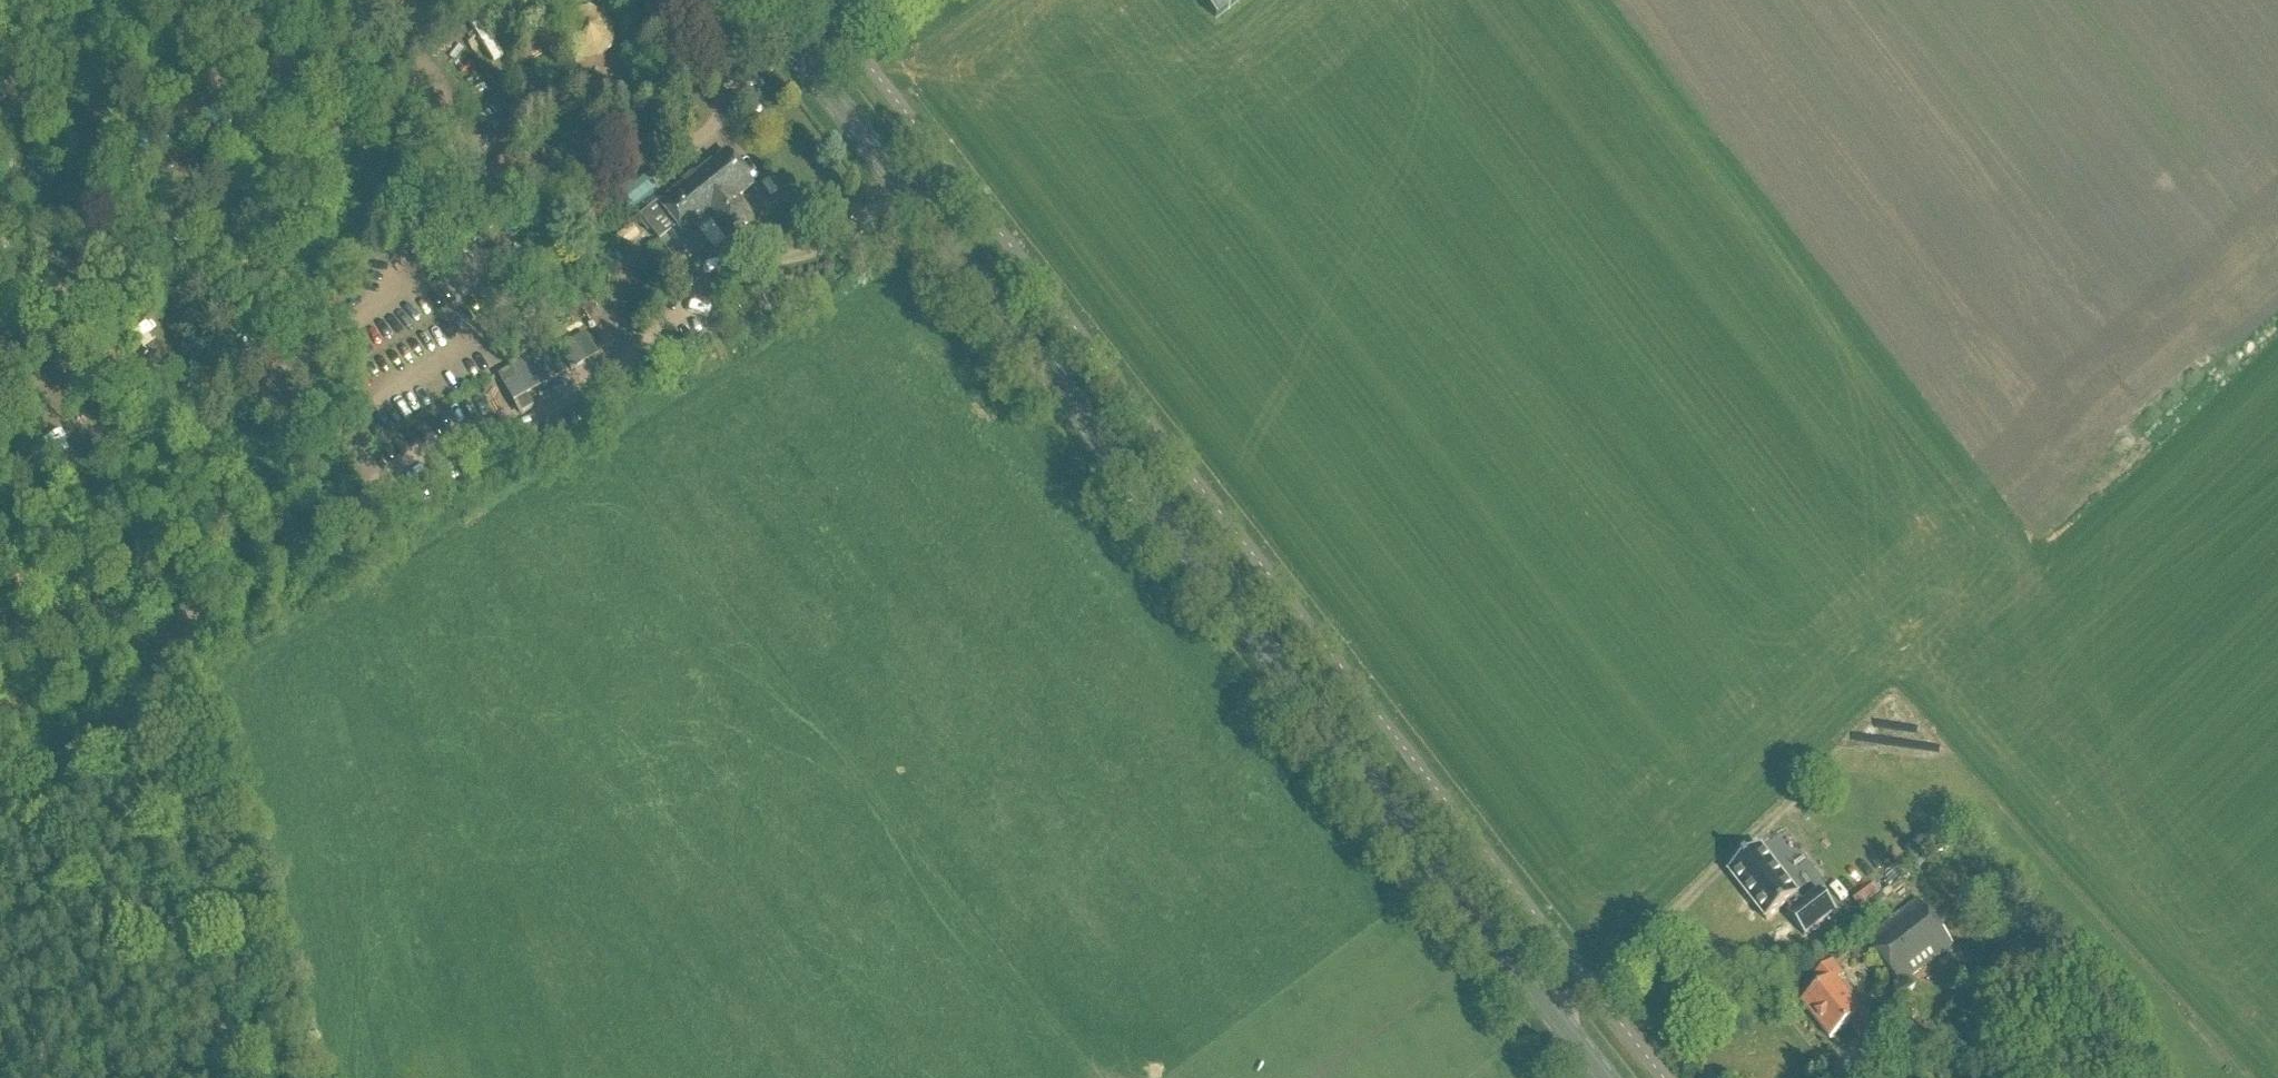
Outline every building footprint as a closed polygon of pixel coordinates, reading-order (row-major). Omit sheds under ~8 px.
[(1215,20),(1241,0),(1199,0),(1215,20)] [(645,220),(664,244),(684,270),(712,248),(717,254),(757,223),(740,201),(755,190),(729,156),(688,189),(687,187),(669,201),(661,208),(645,220)] [(597,357),(589,343),(585,335),(558,351),(571,373),(598,358),(597,357)] [(527,400),(526,399),(565,376),(552,353),(513,375),(511,372),(500,379),(516,406),(522,415),(532,409),(527,400)] [(1865,736),(1901,773),(1925,749),(1889,713),(1865,736)] [(1798,897),(1761,850),(1729,874),(1767,922),(1786,906),(1792,914),(1788,917),(1805,937),(1836,913),(1819,892),(1803,905),(1797,898),(1798,897)] [(1949,885),(1932,895),(1952,927),(1968,917),(1949,885)] [(1862,939),(1898,984),(1909,975),(1909,976),(1952,945),(1913,899),(1862,939)] [(1905,996),(1895,1004),(1874,1020),(1867,1011),(1862,1015),(1840,987),(1846,983),(1835,968),(1817,982),(1825,993),(1804,1010),(1832,1046),(1854,1029),(1869,1048),(1917,1010),(1905,996)]
